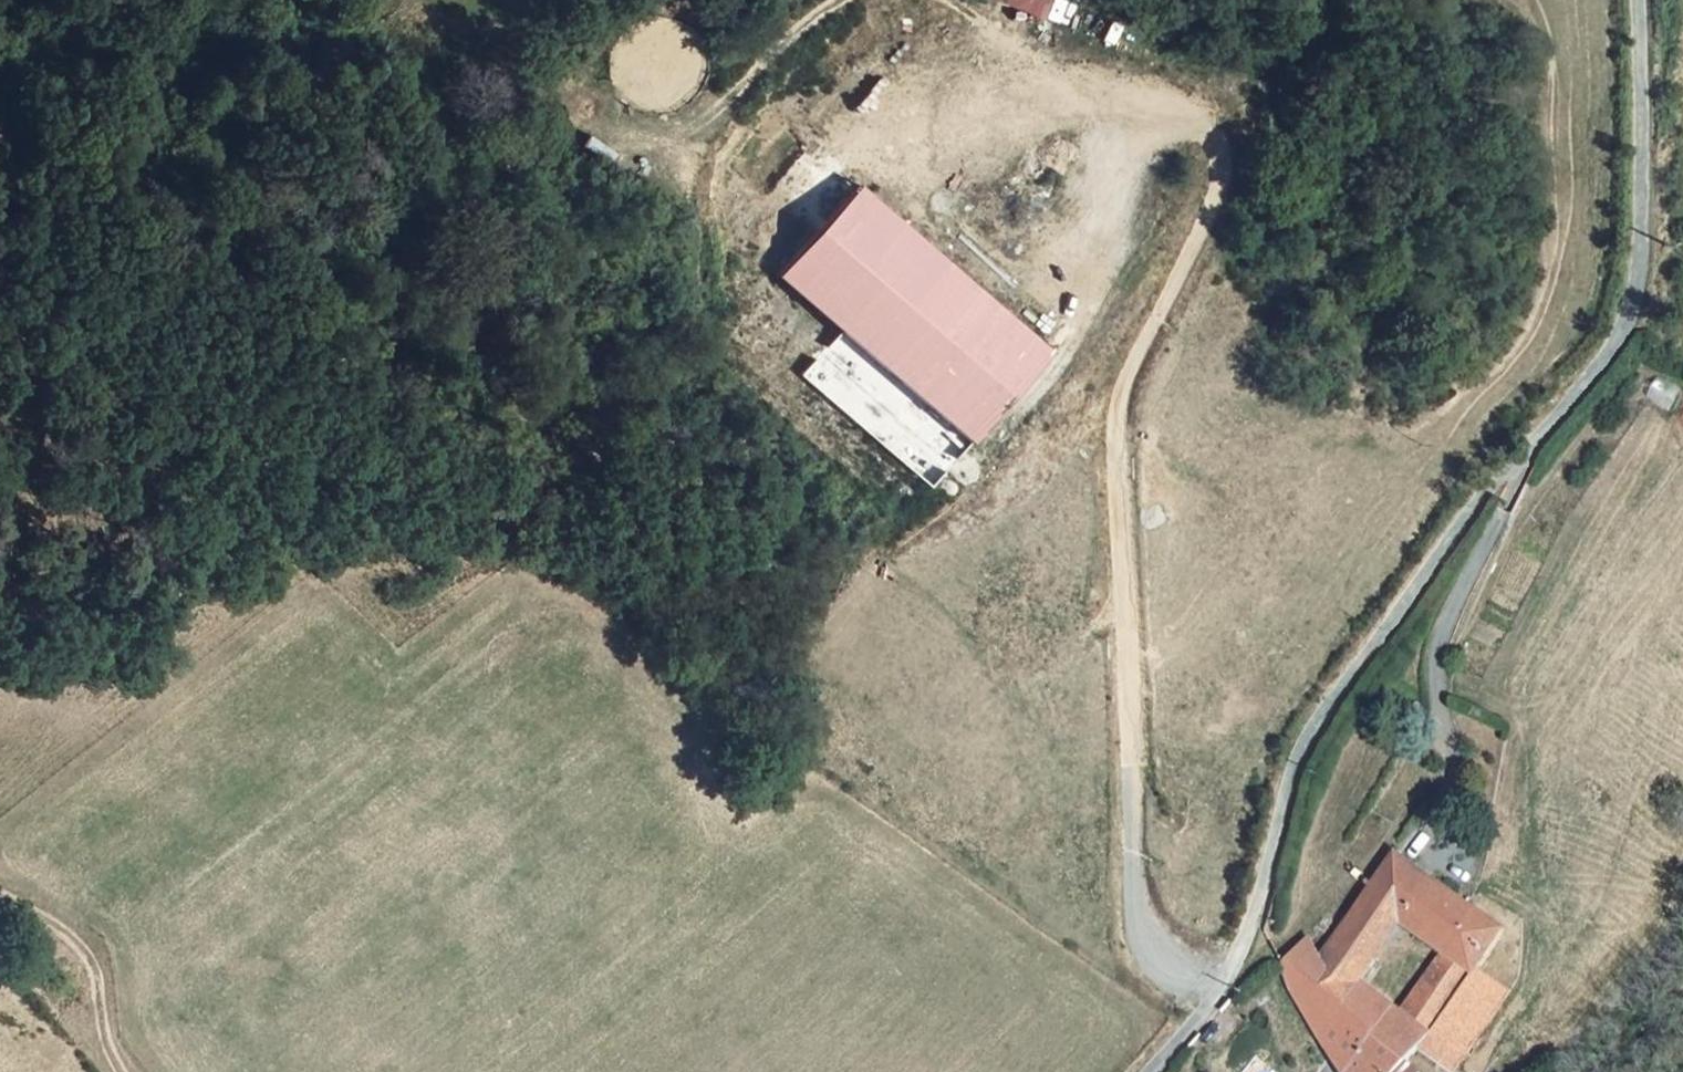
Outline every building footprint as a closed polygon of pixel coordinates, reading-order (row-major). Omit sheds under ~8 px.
[(1354,989),(1362,977),(1400,918),(1432,940),(1441,925),(1409,904),(1429,872),(1395,848),(1323,958),(1331,968),(1354,989)] [(1480,972),(1483,967),(1510,930),(1429,872),(1409,904),(1441,925),(1432,940),(1448,951),(1480,972)] [(1284,970),(1338,1018),(1354,989),(1331,968),(1323,958),(1309,934),(1282,965),(1284,970)] [(1461,1000),(1480,972),(1448,951),(1431,977),(1461,1000)] [(1460,1071),(1517,990),(1483,967),(1480,972),(1461,1000),(1436,1038),(1426,1048),(1460,1071)] [(1338,1018),(1284,970),(1295,1001),(1320,1040),(1338,1018)] [(1338,1018),(1320,1040),(1327,1052),(1331,1048),(1346,1071),(1420,1071),(1411,1063),(1426,1048),(1436,1038),(1407,1013),(1362,977),(1354,989),(1338,1018)] [(1436,1038),(1461,1000),(1431,977),(1407,1013),(1436,1038)]
